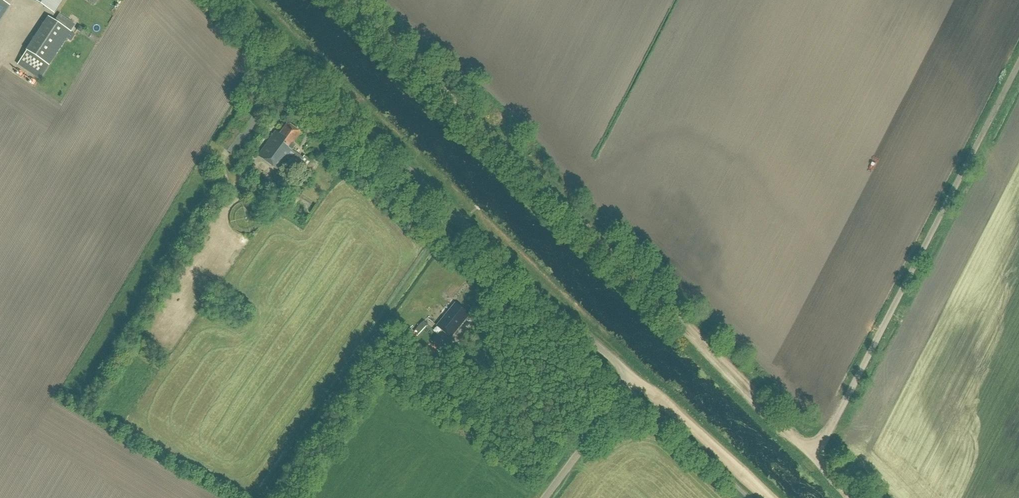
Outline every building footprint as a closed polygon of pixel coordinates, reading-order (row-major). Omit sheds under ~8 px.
[(10,5),(2,0),(0,0),(0,21),(10,5)] [(54,14),(63,0),(32,0),(54,14)] [(26,51),(47,65),(69,31),(48,17),(26,51)] [(24,69),(21,72),(31,82),(34,79),(24,69)] [(299,133),(286,123),(278,134),(275,132),(257,155),(280,173),(290,160),(297,166),(300,163),(304,166),(300,171),(307,176),(315,164),(304,156),(302,158),(295,153),(291,151),(295,146),(291,143),(299,133)] [(469,315),(455,304),(437,326),(451,337),(469,315)] [(149,350),(134,341),(130,348),(142,355),(144,352),(146,354),(149,350)]
